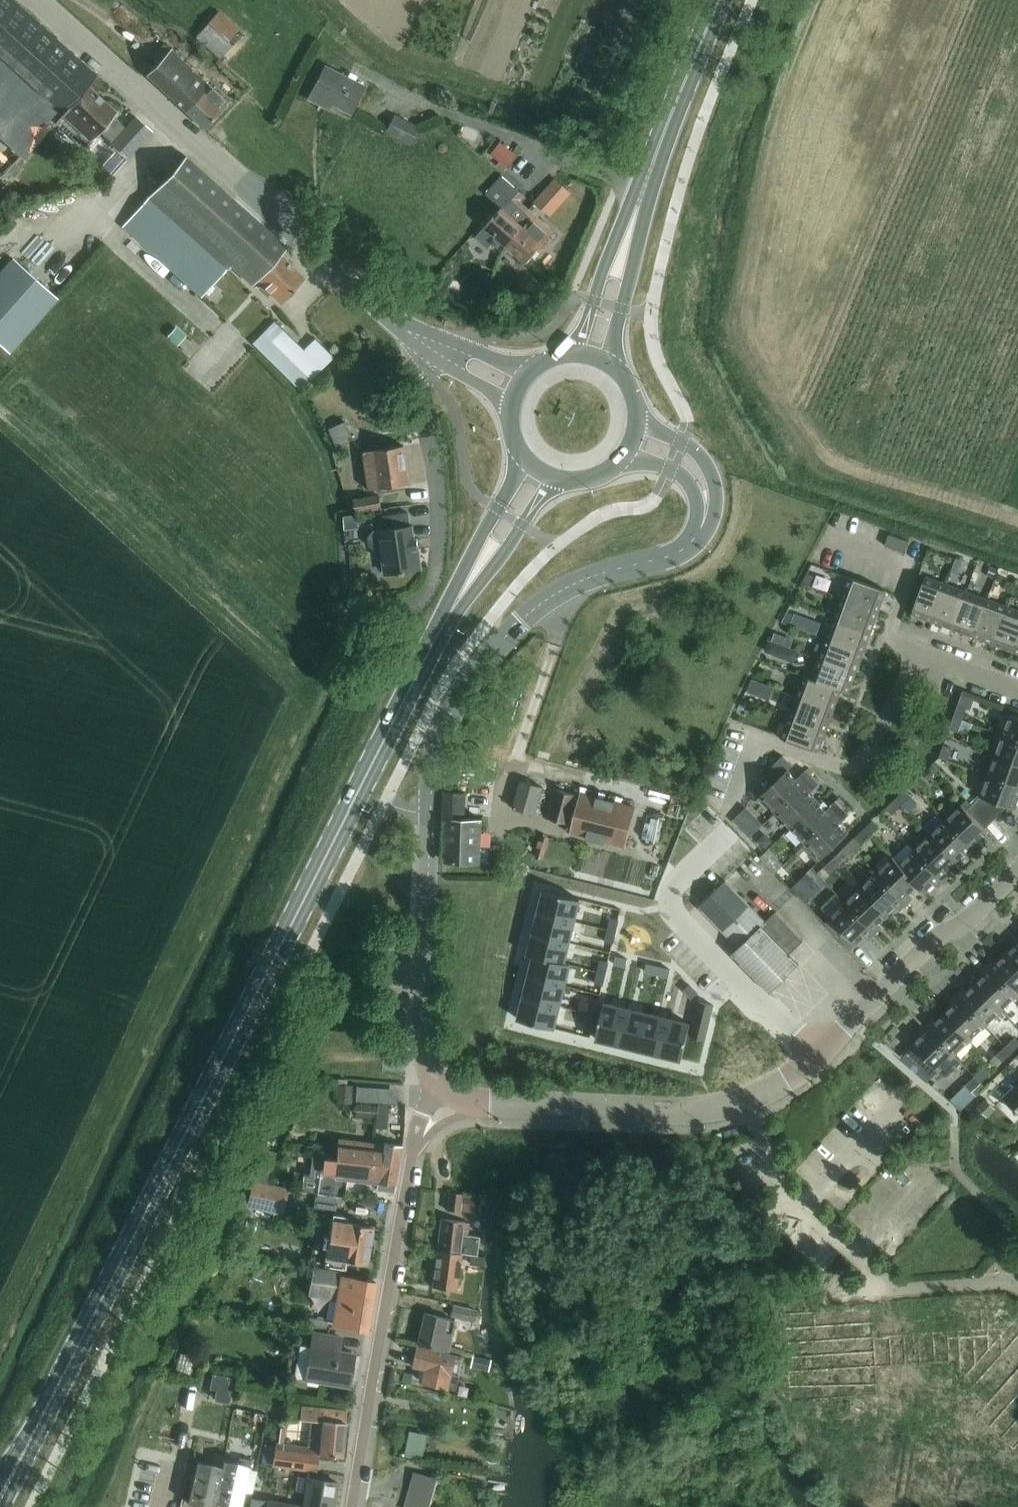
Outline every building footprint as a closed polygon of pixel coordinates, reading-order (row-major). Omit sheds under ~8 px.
[(90,85),(98,76),(15,0),(0,0),(0,138),(23,160),(59,121),(86,146),(100,131),(112,142),(111,143),(128,158),(152,132),(137,117),(127,128),(114,116),(118,111),(116,109),(116,105),(111,100),(106,100),(90,85)] [(222,59),(245,33),(220,11),(197,37),(222,59)] [(172,50),(167,45),(154,58),(160,63),(147,76),(204,128),(228,102),(172,50)] [(352,114),(366,87),(326,66),(309,99),(322,106),(325,100),(352,114)] [(411,145),(420,128),(395,116),(387,133),(411,145)] [(507,166),(515,156),(502,145),(494,155),(507,166)] [(281,304),(307,278),(281,254),(288,247),(186,156),(152,194),(231,265),(254,286),(257,282),(281,304)] [(529,263),(556,232),(522,202),(526,197),(503,176),(487,194),(503,208),(477,238),(490,249),(494,244),(503,252),(509,246),(529,263)] [(558,179),(535,203),(552,218),(574,194),(558,179)] [(152,193),(123,225),(202,297),(231,265),(196,233),(152,194),(152,193)] [(0,271),(0,364),(58,299),(11,258),(0,271)] [(478,267),(469,288),(482,293),(490,272),(478,267)] [(545,267),(542,270),(549,278),(553,275),(545,267)] [(275,323),(253,344),(301,391),(335,360),(316,341),(305,351),(275,323)] [(176,327),(168,337),(178,346),(186,336),(176,327)] [(347,423),(331,429),(338,447),(354,440),(347,423)] [(371,489),(411,484),(406,446),(365,451),(371,489)] [(358,514),(384,510),(382,495),(356,499),(358,514)] [(413,526),(411,513),(382,517),(384,531),(375,532),(370,538),(372,545),(378,550),(382,549),(386,574),(424,569),(420,538),(417,539),(415,526),(413,526)] [(360,516),(346,517),(348,530),(361,529),(360,516)] [(907,553),(911,541),(890,534),(886,546),(907,553)] [(957,558),(952,572),(958,574),(963,560),(957,558)] [(992,565),(988,575),(996,578),(1000,568),(992,565)] [(809,572),(804,582),(811,586),(814,578),(816,576),(815,576),(809,572)] [(916,586),(912,597),(919,600),(914,614),(934,621),(947,584),(927,577),(923,589),(916,586)] [(844,597),(844,598),(881,612),(881,611),(888,591),(851,578),(844,597)] [(947,584),(934,621),(954,629),(968,592),(947,584)] [(968,592),(954,629),(956,629),(974,636),(975,636),(988,599),(986,598),(968,592)] [(837,615),(835,620),(872,634),(874,630),(881,612),(844,598),(837,615)] [(988,599),(975,636),(995,644),(1008,607),(1008,606),(988,599)] [(995,644),(1014,651),(1017,640),(1017,610),(1008,607),(995,644)] [(795,615),(791,626),(798,628),(805,631),(809,619),(795,614),(795,615)] [(828,639),(828,640),(865,654),(865,652),(866,650),(872,634),(835,620),(829,637),(828,639)] [(776,632),(773,641),(783,644),(787,636),(776,632)] [(771,640),(767,651),(779,656),(783,644),(773,641),(771,640)] [(821,659),(858,673),(858,671),(865,654),(828,640),(821,657),(821,659)] [(821,659),(813,679),(843,691),(850,693),(858,673),(821,659)] [(799,696),(798,697),(835,711),(836,709),(843,691),(813,679),(806,677),(799,696)] [(753,680),(748,692),(758,696),(763,684),(753,680)] [(955,718),(964,721),(968,709),(972,710),(976,699),(963,694),(955,718)] [(798,697),(791,718),(828,731),(835,711),(798,697)] [(743,701),(740,708),(750,711),(753,705),(743,701)] [(1017,740),(1017,717),(1010,714),(1003,735),(1017,740)] [(783,738),(820,752),(828,731),(791,718),(783,738)] [(960,732),(964,721),(955,718),(951,729),(960,732)] [(1003,735),(995,755),(1017,763),(1017,740),(1003,735)] [(949,761),(954,748),(945,745),(941,758),(949,761)] [(557,776),(547,819),(572,825),(575,826),(573,834),(625,848),(636,807),(583,794),(582,794),(584,785),(591,761),(570,755),(557,776)] [(995,755),(988,775),(1017,786),(1017,763),(995,755)] [(776,813),(814,776),(808,770),(798,779),(790,770),(794,766),(784,756),(768,772),(778,782),(763,796),(774,808),(773,810),(776,813)] [(988,775),(980,796),(982,796),(977,801),(995,820),(1010,806),(1017,809),(1017,806),(1017,786),(988,775)] [(791,828),(820,801),(811,793),(821,783),(814,776),(776,813),(780,816),(781,815),(790,823),(788,825),(791,828)] [(523,783),(516,808),(537,814),(545,787),(523,781),(523,783)] [(966,789),(962,793),(965,797),(968,799),(972,795),(970,794),(969,793),(966,789)] [(896,799),(903,806),(912,797),(906,790),(896,799)] [(446,791),(445,819),(449,819),(447,862),(482,863),(483,863),(485,832),(485,827),(485,820),(484,820),(466,819),(468,792),(446,791)] [(986,829),(995,820),(977,801),(972,796),(968,800),(963,805),(962,804),(946,819),(977,851),(984,844),(980,841),(989,832),(986,829)] [(894,814),(903,806),(896,799),(888,807),(894,814)] [(798,853),(844,808),(838,801),(828,810),(820,801),(791,828),(795,832),(796,831),(804,839),(796,847),(794,849),(798,853)] [(844,808),(798,853),(801,856),(807,852),(818,863),(850,833),(841,823),(851,814),(844,808)] [(970,857),(977,851),(946,819),(930,834),(957,862),(961,858),(966,853),(970,857)] [(865,829),(872,836),(879,829),(881,827),(875,820),(865,829)] [(863,844),(872,836),(865,829),(857,838),(863,844)] [(766,833),(758,841),(766,849),(774,842),(766,833)] [(954,865),(957,862),(930,834),(915,849),(945,881),(952,874),(949,870),(954,865)] [(543,836),(536,858),(544,861),(551,839),(543,836)] [(939,887),(945,881),(915,849),(900,863),(919,885),(925,892),(935,884),(939,887)] [(834,859),(840,866),(850,857),(844,850),(834,859)] [(919,885),(900,863),(893,857),(877,872),(907,903),(914,897),(911,893),(919,885)] [(831,874),(840,866),(834,859),(826,867),(831,874)] [(901,910),(907,903),(877,872),(861,887),(888,915),(892,911),(897,906),(901,910)] [(793,888),(792,889),(797,894),(806,903),(822,889),(813,879),(809,874),(794,887),(793,888)] [(729,881),(701,908),(740,948),(734,954),(771,992),(801,964),(791,954),(805,940),(777,911),(767,921),(729,881)] [(880,923),(888,915),(861,887),(846,902),(876,933),(883,927),(880,923)] [(545,891),(540,913),(576,922),(581,900),(545,891)] [(869,940),(876,933),(846,902),(829,917),(856,945),(866,936),(869,940)] [(540,913),(534,935),(570,944),(576,922),(540,913)] [(612,918),(609,931),(617,933),(620,920),(612,918)] [(609,931),(606,945),(614,947),(617,933),(609,931)] [(534,935),(529,956),(535,957),(571,966),(571,964),(566,963),(570,944),(534,935)] [(1013,941),(1016,945),(1008,954),(1017,964),(1017,936),(1013,941)] [(1008,954),(999,962),(996,958),(989,965),(1017,995),(1017,964),(1008,954)] [(617,956),(615,964),(627,967),(629,959),(617,956)] [(535,957),(531,975),(566,984),(571,966),(535,957)] [(603,957),(599,972),(607,974),(611,959),(603,957)] [(648,964),(646,972),(658,975),(660,967),(648,964)] [(1017,997),(1017,995),(989,965),(982,971),(985,975),(977,983),(1004,1011),(1017,997)] [(660,967),(658,975),(670,978),(671,970),(660,967)] [(599,972),(596,986),(604,988),(607,974),(599,972)] [(531,975),(525,998),(561,1007),(566,984),(531,975)] [(988,1026),(1004,1011),(977,983),(968,992),(964,988),(958,995),(988,1026)] [(691,985),(685,990),(693,999),(699,993),(691,985)] [(972,1041),(988,1026),(958,995),(951,1002),(954,1005),(946,1013),(972,1041)] [(521,1013),(519,1020),(555,1029),(557,1022),(561,1007),(525,998),(521,1013)] [(592,999),(589,1012),(597,1014),(600,1001),(592,999)] [(701,1002),(693,1037),(706,1040),(715,1006),(701,1002)] [(599,1032),(597,1039),(618,1044),(627,1008),(606,1003),(599,1032)] [(627,1008),(618,1044),(640,1049),(648,1014),(627,1008)] [(589,1012),(586,1025),(594,1027),(597,1014),(589,1012)] [(957,1056),(972,1041),(946,1013),(937,1022),(933,1018),(926,1025),(957,1056)] [(648,1014),(640,1049),(662,1055),(670,1019),(648,1014)] [(670,1019),(662,1055),(683,1060),(685,1052),(692,1024),(670,1019)] [(964,1063),(957,1056),(926,1025),(920,1032),(923,1035),(914,1044),(916,1045),(907,1055),(934,1078),(941,1071),(945,1076),(950,1076),(964,1063)] [(1014,1053),(1017,1049),(1017,1039),(1016,1037),(1007,1046),(1014,1053)] [(1004,1062),(1014,1053),(1007,1046),(998,1055),(1004,1062)] [(976,1076),(982,1083),(992,1074),(985,1067),(976,1076)] [(973,1092),(982,1083),(976,1076),(966,1085),(973,1092)] [(338,1085),(338,1103),(353,1104),(354,1085),(348,1085),(348,1079),(339,1079),(338,1085)] [(1005,1095),(1007,1096),(1016,1106),(1017,1108),(1017,1083),(1005,1095)] [(377,1104),(378,1089),(357,1087),(356,1102),(377,1104)] [(377,1120),(378,1107),(357,1105),(356,1118),(377,1120)] [(379,1105),(377,1128),(387,1129),(389,1105),(379,1105)] [(374,1165),(376,1145),(339,1140),(336,1161),(374,1165)] [(294,1143),(293,1153),(305,1154),(306,1144),(294,1143)] [(384,1167),(399,1168),(403,1147),(385,1144),(385,1146),(376,1145),(374,1165),(384,1167)] [(374,1165),(336,1161),(336,1162),(324,1160),(312,1158),(308,1192),(316,1193),(316,1194),(338,1197),(344,1198),(346,1185),(343,1184),(343,1179),(379,1184),(378,1190),(395,1193),(399,1168),(384,1167),(374,1165)] [(253,1179),(250,1193),(266,1197),(263,1209),(281,1213),(286,1186),(266,1182),(253,1179)] [(462,1195),(462,1194),(451,1193),(449,1210),(461,1211),(461,1210),(462,1195)] [(316,1194),(314,1209),(336,1212),(338,1197),(316,1194)] [(462,1195),(461,1210),(479,1212),(481,1197),(462,1195)] [(368,1264),(374,1227),(348,1223),(349,1217),(334,1214),(325,1266),(347,1269),(348,1260),(368,1264)] [(438,1248),(463,1251),(465,1234),(469,1235),(471,1223),(442,1219),(438,1248)] [(290,1248),(288,1259),(305,1262),(307,1251),(290,1248)] [(458,1291),(463,1251),(438,1248),(433,1287),(458,1291)] [(469,1264),(483,1266),(484,1257),(470,1255),(469,1264)] [(368,1330),(377,1281),(342,1275),(343,1272),(314,1267),(309,1292),(312,1296),(337,1301),(333,1325),(368,1330)] [(475,1321),(477,1311),(454,1305),(451,1315),(475,1321)] [(447,1351),(454,1322),(425,1315),(419,1344),(447,1351)] [(310,1319),(308,1327),(327,1330),(328,1322),(310,1319)] [(340,1352),(343,1338),(315,1333),(313,1347),(302,1345),(297,1376),(351,1385),(356,1354),(340,1352)] [(418,1348),(414,1366),(424,1368),(421,1382),(448,1388),(451,1375),(459,1376),(463,1358),(418,1348)] [(181,1353),(175,1372),(196,1377),(202,1358),(181,1353)] [(473,1356),(471,1367),(489,1370),(491,1359),(473,1356)] [(405,1372),(403,1381),(411,1383),(413,1373),(408,1372),(407,1372),(405,1372)] [(231,1404),(233,1391),(228,1390),(231,1377),(215,1374),(212,1389),(219,1390),(217,1401),(231,1404)] [(343,1457),(347,1411),(301,1406),(299,1420),(311,1422),(308,1445),(277,1442),(276,1444),(275,1466),(318,1471),(320,1454),(343,1457)] [(409,1431),(404,1456),(422,1459),(427,1435),(409,1431)] [(250,1443),(248,1454),(259,1456),(261,1445),(250,1443)] [(217,1502),(240,1506),(242,1506),(253,1460),(242,1457),(240,1464),(224,1460),(223,1467),(224,1467),(216,1501),(217,1502)] [(224,1460),(218,1459),(216,1466),(199,1461),(189,1502),(209,1506),(216,1506),(217,1502),(216,1501),(224,1467),(223,1467),(224,1460)] [(339,1483),(309,1478),(304,1506),(335,1506),(339,1483)] [(404,1506),(413,1506),(414,1505),(419,1506),(420,1506),(425,1491),(411,1487),(406,1504),(405,1504),(404,1506)]
